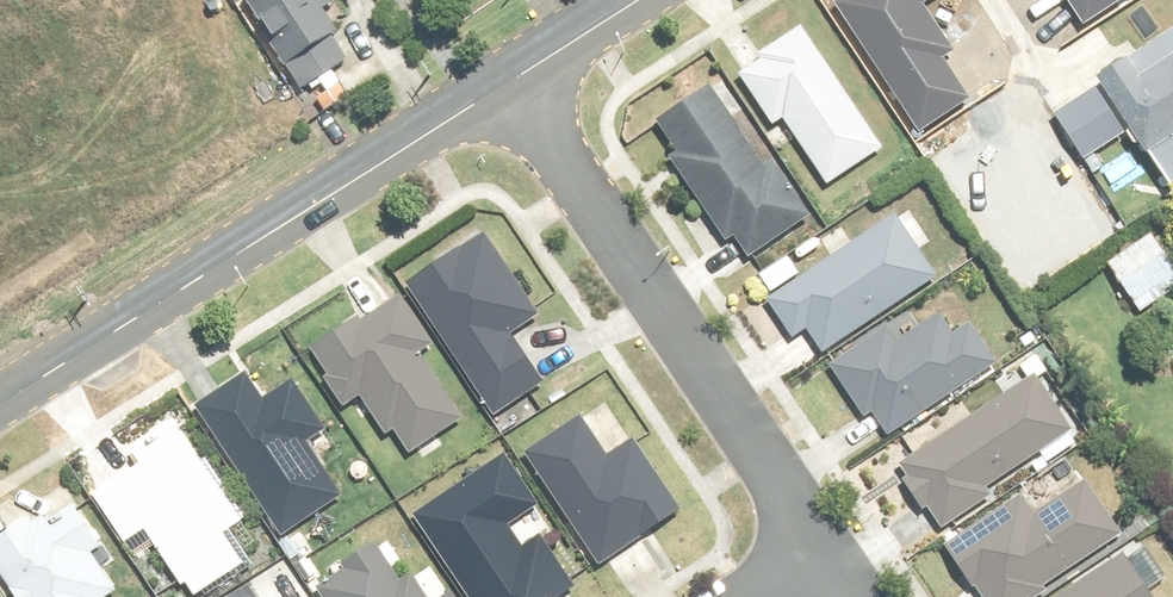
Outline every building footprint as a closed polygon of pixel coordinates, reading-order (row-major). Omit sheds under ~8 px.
[(334,0),(253,0),(248,3),(278,49),(274,52),(302,95),(350,64),(319,17),(337,5),(334,0)] [(882,152),(801,33),(738,76),(774,128),(783,122),(829,189),(882,152)] [(1131,135),(1168,194),(1172,191),(1172,57),(1166,46),(1101,86),(1103,89),(1059,116),(1087,162),(1131,135)] [(742,115),(720,84),(655,129),(683,170),(675,176),(728,253),(738,246),(748,261),(807,221),(736,119),(742,115)] [(820,355),(935,282),(915,252),(930,243),(910,212),(768,303),(796,347),(809,339),(820,355)] [(1154,238),(1108,268),(1139,315),(1172,293),(1172,268),(1154,238)] [(538,320),(488,240),(409,289),(491,421),(542,389),(509,338),(538,320)] [(429,351),(402,303),(314,353),(347,412),(364,402),(386,440),(396,434),(409,457),(462,427),(422,356),(429,351)] [(955,337),(942,318),(903,344),(893,329),(833,369),(882,442),(995,367),(969,328),(955,337)] [(1071,434),(1034,379),(898,472),(941,534),(987,502),(982,494),(1071,434)] [(263,407),(244,381),(200,411),(288,540),(341,503),(302,445),(322,431),(292,387),(263,407)] [(607,463),(580,423),(528,458),(600,565),(678,513),(633,446),(607,463)] [(184,592),(188,589),(193,596),(199,596),(242,570),(222,539),(243,526),(185,436),(134,468),(136,471),(96,497),(125,544),(145,531),(184,592)] [(1067,460),(1036,480),(1040,485),(944,549),(976,596),(1047,596),(1048,596),(1044,590),(1121,539),(1067,460)] [(505,462),(417,520),(468,596),(561,596),(573,589),(542,541),(523,554),(504,526),(535,506),(505,462)] [(72,511),(47,527),(40,517),(0,543),(0,572),(16,596),(110,596),(117,593),(96,561),(102,557),(72,511)] [(372,545),(342,564),(349,575),(327,589),(332,596),(425,596),(403,563),(389,572),(372,545)] [(1125,558),(1066,596),(1150,596),(1125,558)] [(251,587),(236,596),(257,596),(251,587)]
